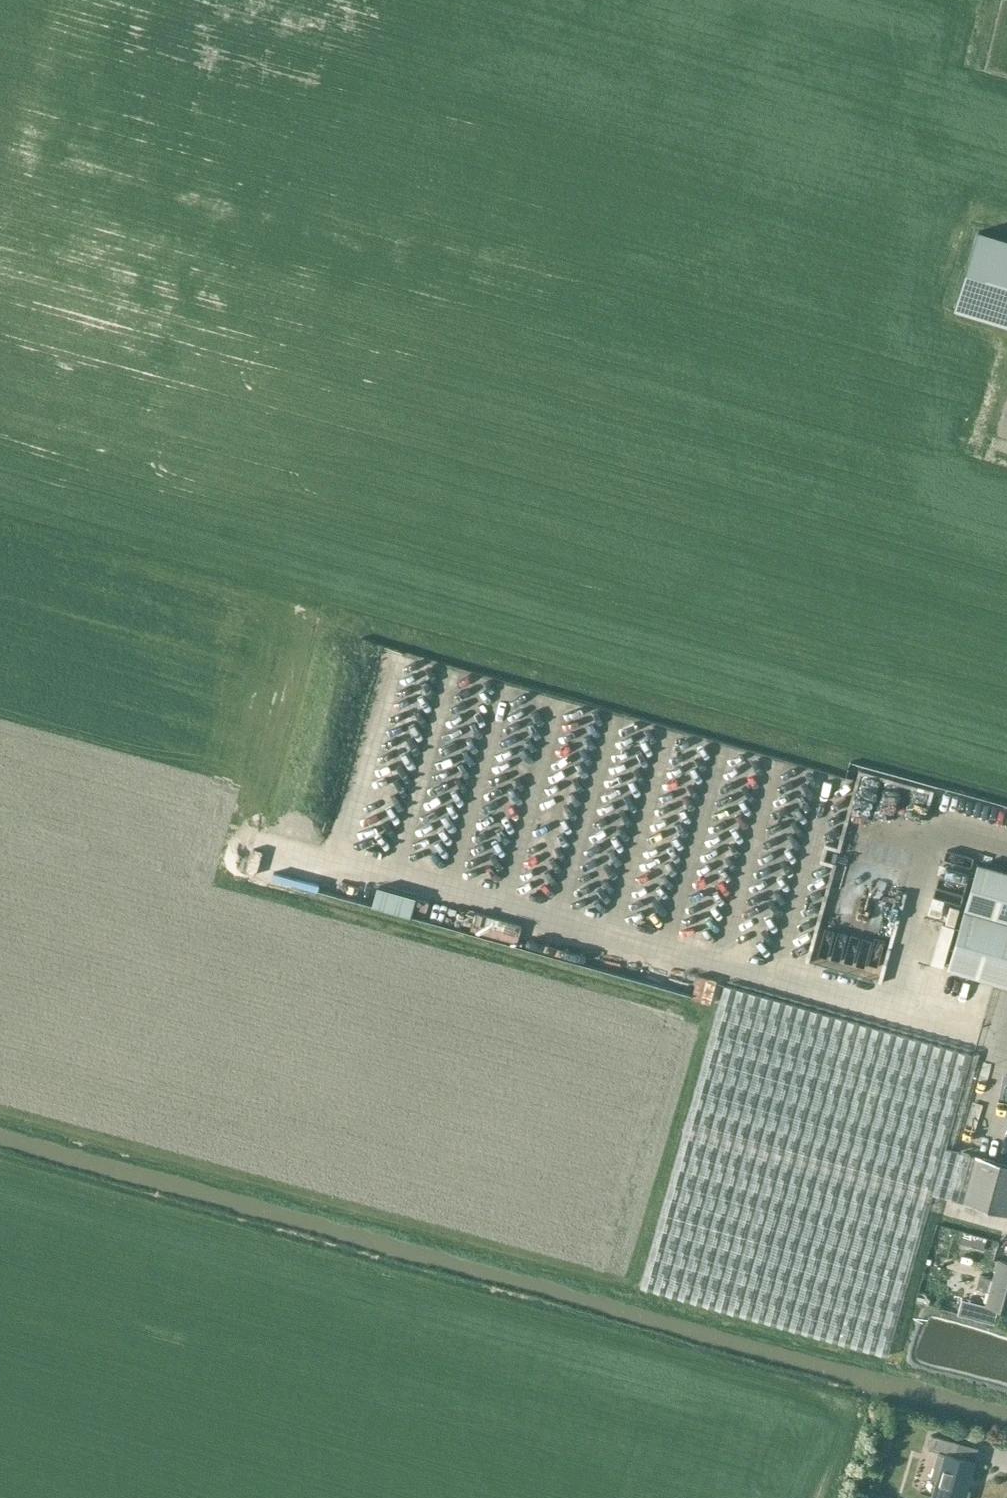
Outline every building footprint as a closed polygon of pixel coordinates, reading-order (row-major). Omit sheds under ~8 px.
[(956,311),(1006,326),(1006,243),(979,234),(956,311)] [(976,864),(947,969),(987,980),(1006,986),(1006,873),(976,864)] [(389,884),(384,902),(422,913),(428,894),(389,884)] [(641,1287),(642,1287),(888,1356),(933,1194),(1006,1214),(1006,1164),(996,1161),(946,1146),(971,1057),(887,1033),(726,987),(719,1014),(713,1033),(641,1287)] [(999,1259),(992,1281),(979,1277),(976,1288),(991,1293),(987,1306),(1006,1312),(1006,1262),(999,1259)] [(928,1450),(939,1453),(932,1477),(939,1479),(934,1497),(938,1497),(966,1497),(975,1463),(956,1458),(960,1445),(932,1437),(928,1450)]
